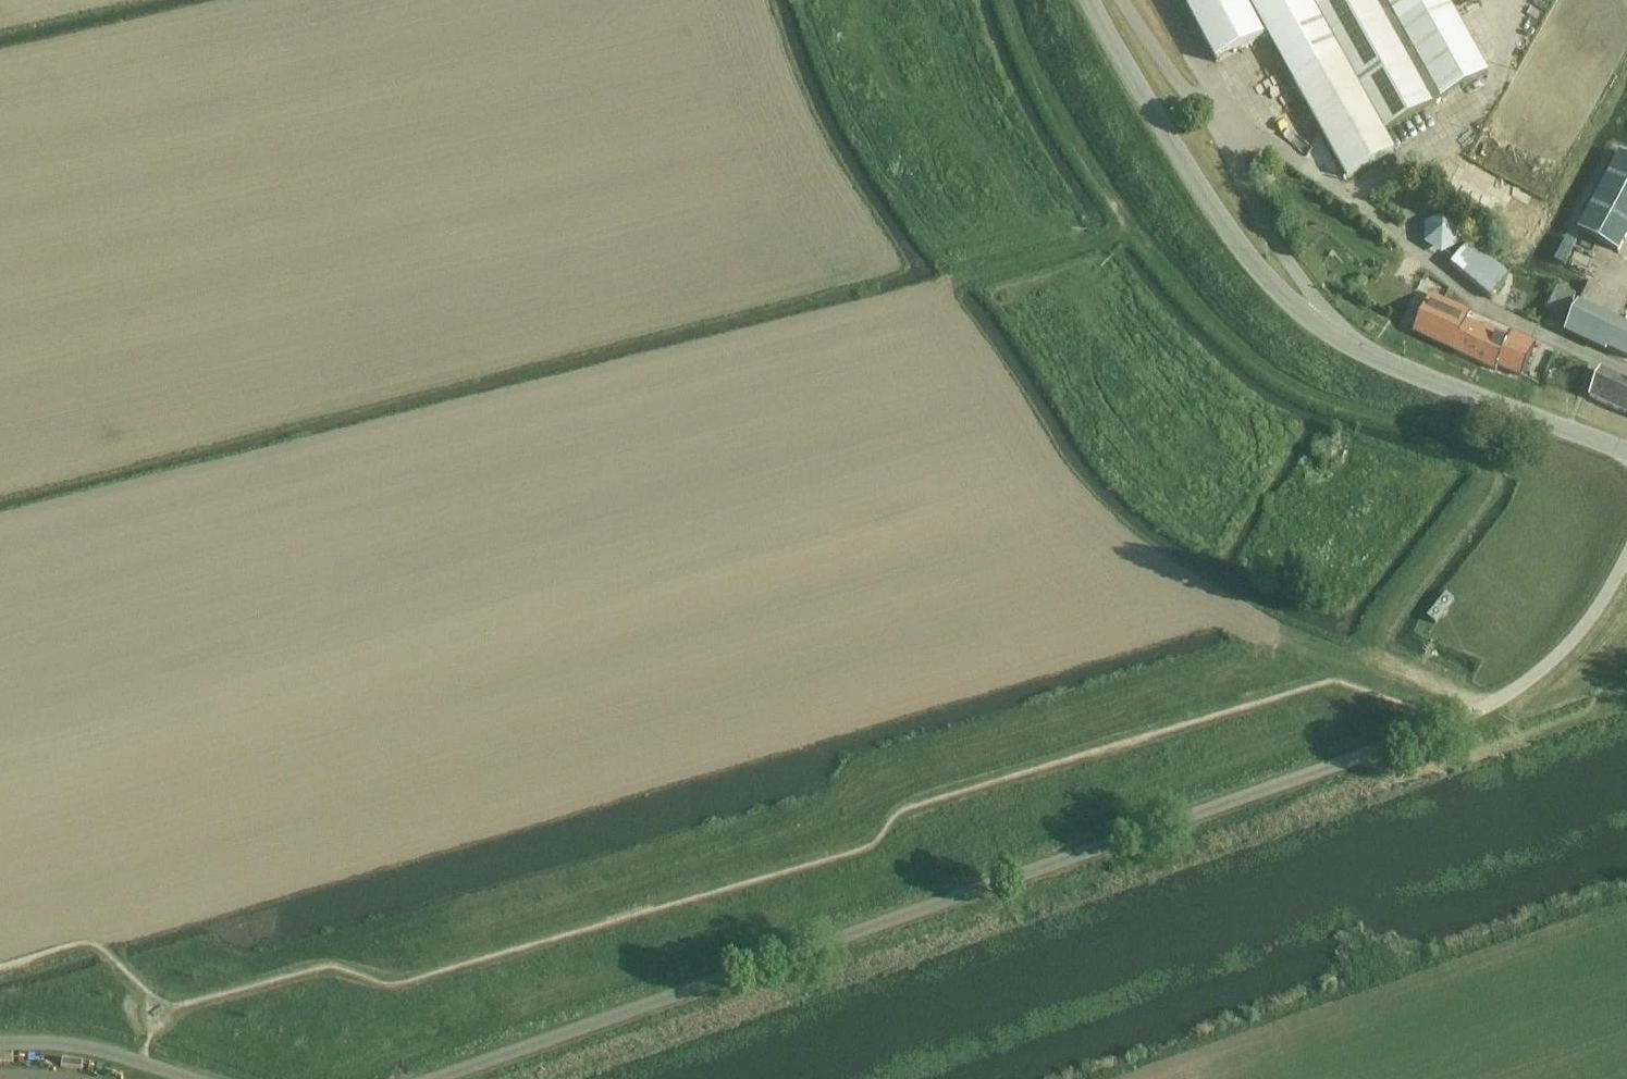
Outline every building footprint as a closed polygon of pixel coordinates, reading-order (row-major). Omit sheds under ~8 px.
[(1185,7),(1215,63),(1267,36),(1346,178),(1395,151),(1384,133),(1384,132),(1432,105),(1487,73),(1445,0),(1198,0),(1185,7)] [(1618,252),(1626,236),(1626,157),(1621,153),(1578,230),(1618,252)] [(1460,226),(1443,215),(1425,224),(1425,245),(1441,256),(1460,247),(1460,226)] [(1577,243),(1567,238),(1555,262),(1565,267),(1577,243)] [(1449,266),(1490,299),(1507,278),(1467,245),(1449,266)] [(1546,312),(1564,321),(1575,297),(1557,288),(1546,312)] [(1429,297),(1414,333),(1478,362),(1482,364),(1495,370),(1497,366),(1520,376),(1521,374),(1535,345),(1511,334),(1509,338),(1485,327),(1483,330),(1466,322),(1470,314),(1430,296),(1429,297)] [(1564,332),(1606,352),(1607,351),(1626,360),(1626,326),(1577,304),(1564,332)] [(1600,371),(1589,397),(1626,413),(1626,383),(1600,371)] [(1445,594),(1426,618),(1435,625),(1454,601),(1445,594)]
